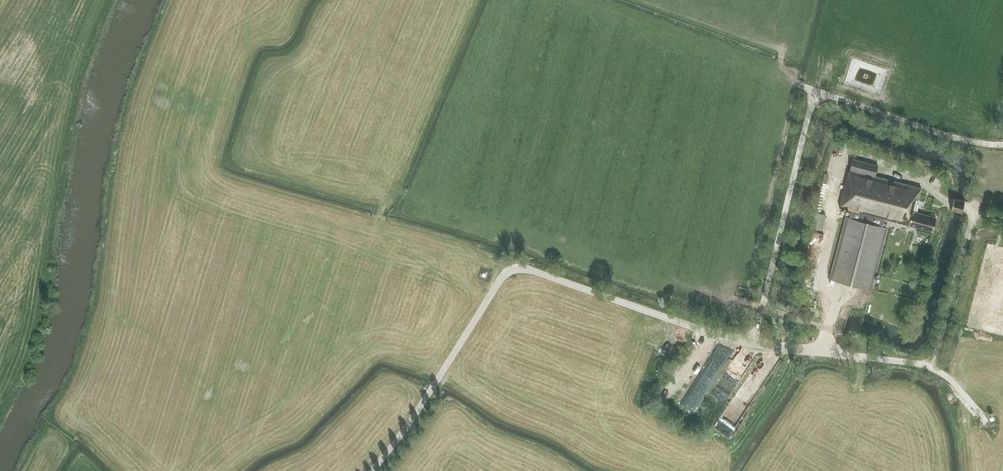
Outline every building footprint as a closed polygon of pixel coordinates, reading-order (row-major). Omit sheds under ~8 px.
[(882,226),(884,219),(932,232),(936,217),(915,212),(921,188),(875,176),(878,166),(852,159),(840,207),(851,210),(849,218),(846,217),(830,279),(868,289),(871,290),(887,228),(882,226)] [(964,200),(953,198),(952,204),(950,209),(961,212),(963,206),(964,201),(964,200)] [(815,212),(812,228),(823,230),(826,214),(815,212)]
